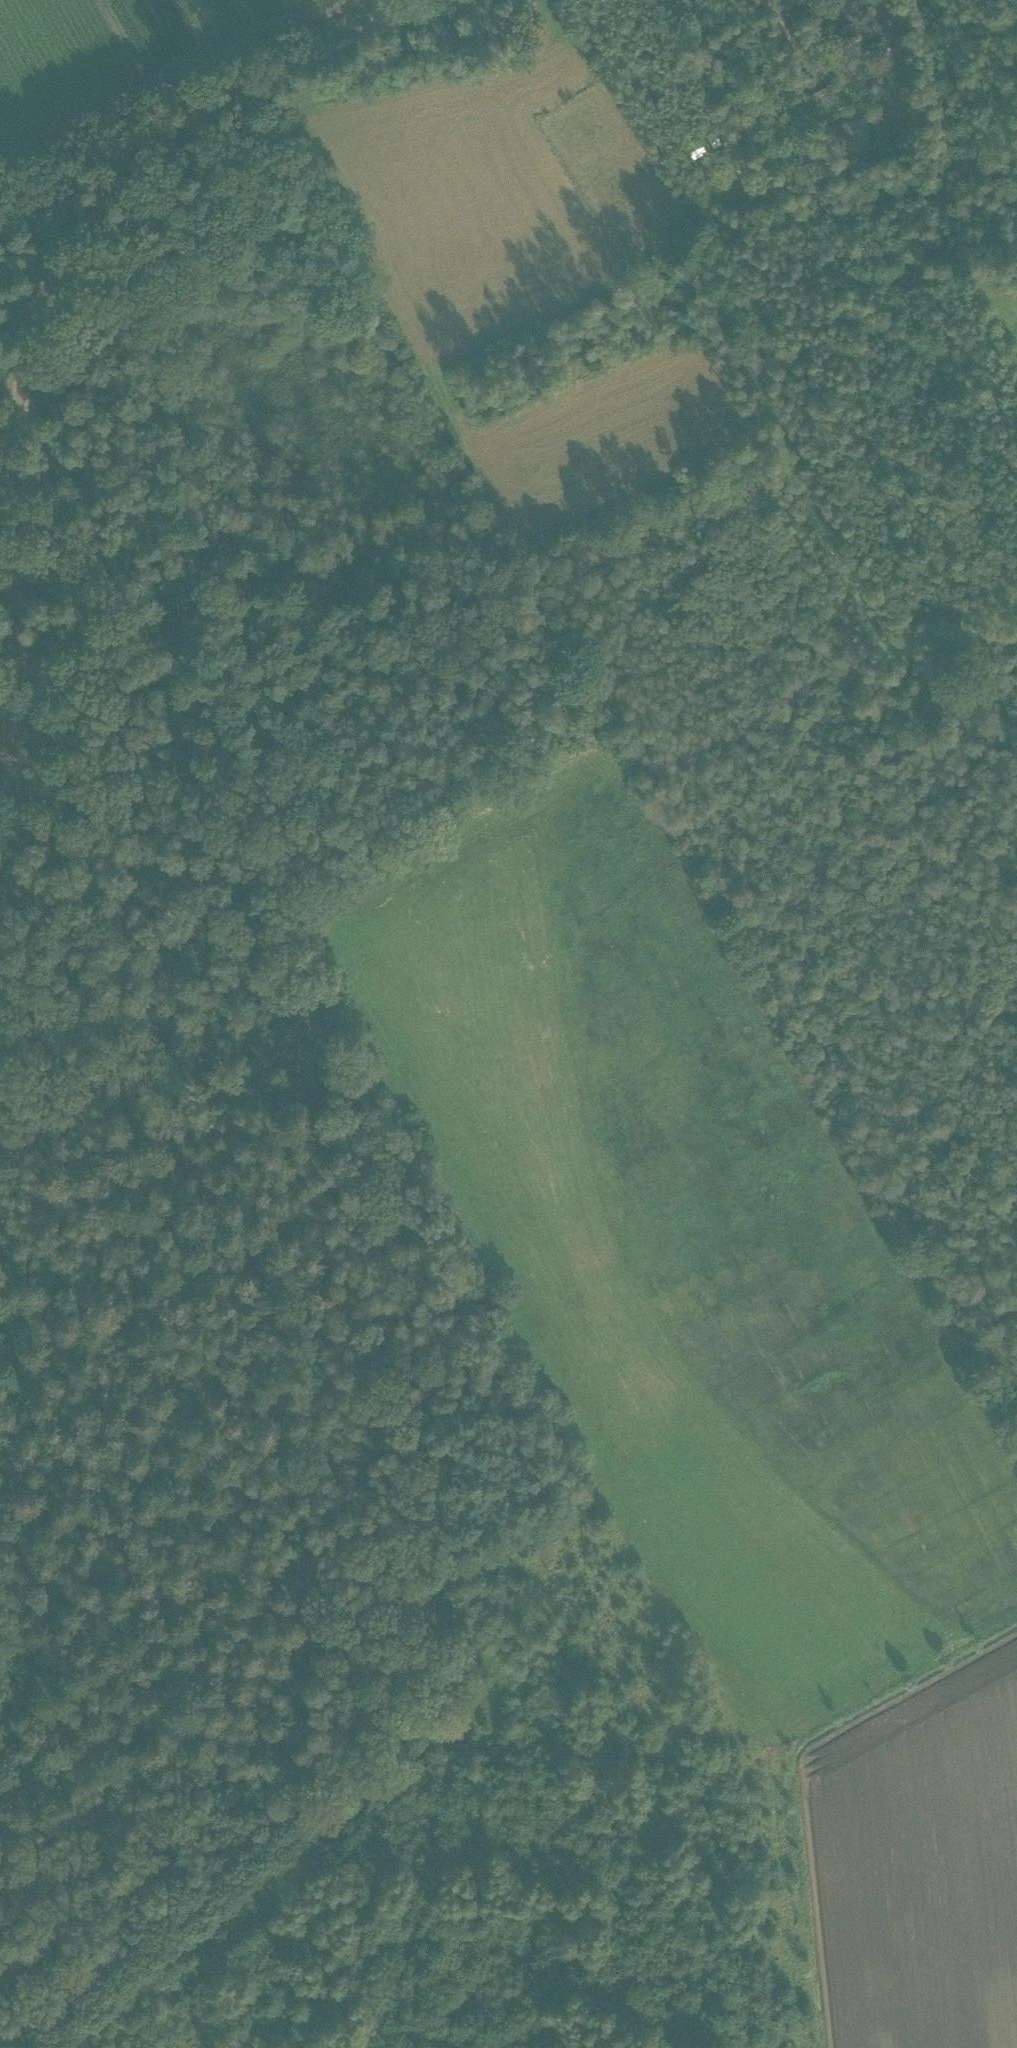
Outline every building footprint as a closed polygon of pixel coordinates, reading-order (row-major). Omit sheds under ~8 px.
[(887,24),(877,30),(885,44),(895,38),(887,24)]
